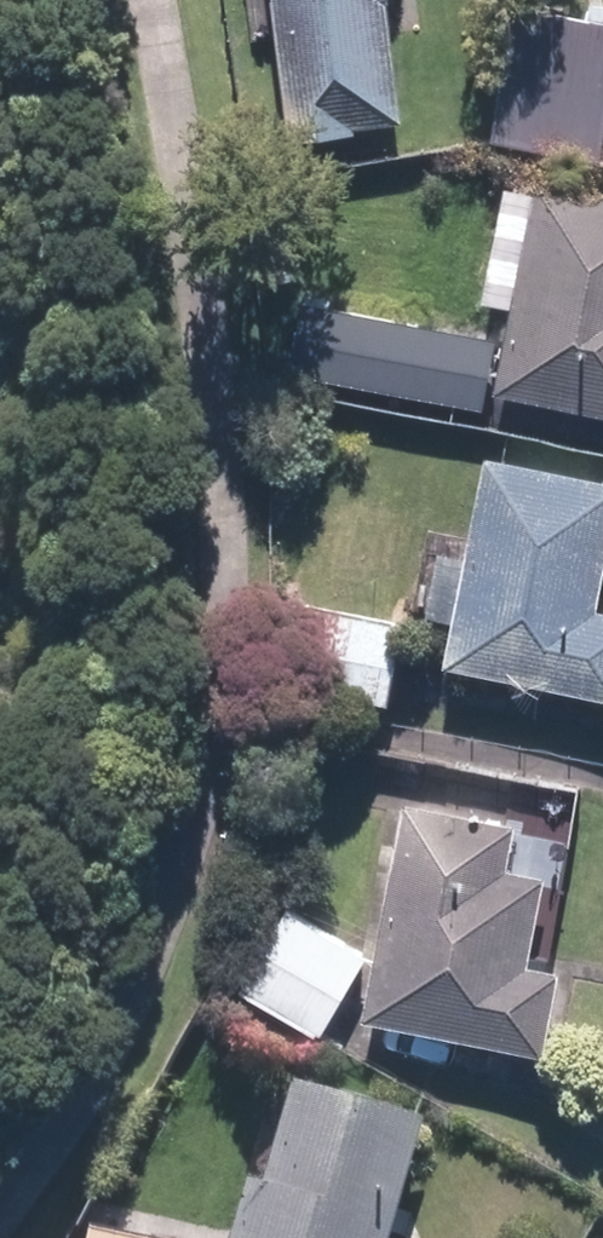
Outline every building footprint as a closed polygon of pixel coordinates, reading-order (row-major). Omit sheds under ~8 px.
[(284,133),(350,125),(350,118),(397,112),(383,0),(246,0),(250,38),(273,34),(284,133)] [(595,149),(602,98),(602,11),(536,0),(507,0),(486,131),(595,149)] [(602,407),(602,184),(528,170),(525,184),(499,179),(477,293),(503,298),(486,384),(602,407)] [(287,364),(477,401),(491,334),(300,296),(287,364)] [(602,687),(602,600),(588,597),(602,524),(602,470),(480,444),(460,550),(431,544),(418,608),(447,614),(439,655),(602,687)] [(282,677),(381,697),(397,617),(298,597),(282,677)] [(358,1012),(533,1043),(549,961),(520,955),(536,866),(498,860),(507,812),(398,792),(358,1012)] [(233,983),(312,1029),(361,947),(281,901),(233,983)] [(418,1111),(288,1073),(259,1177),(243,1171),(224,1237),(382,1237),(418,1111)] [(86,1222),(82,1237),(156,1237),(86,1222)]
